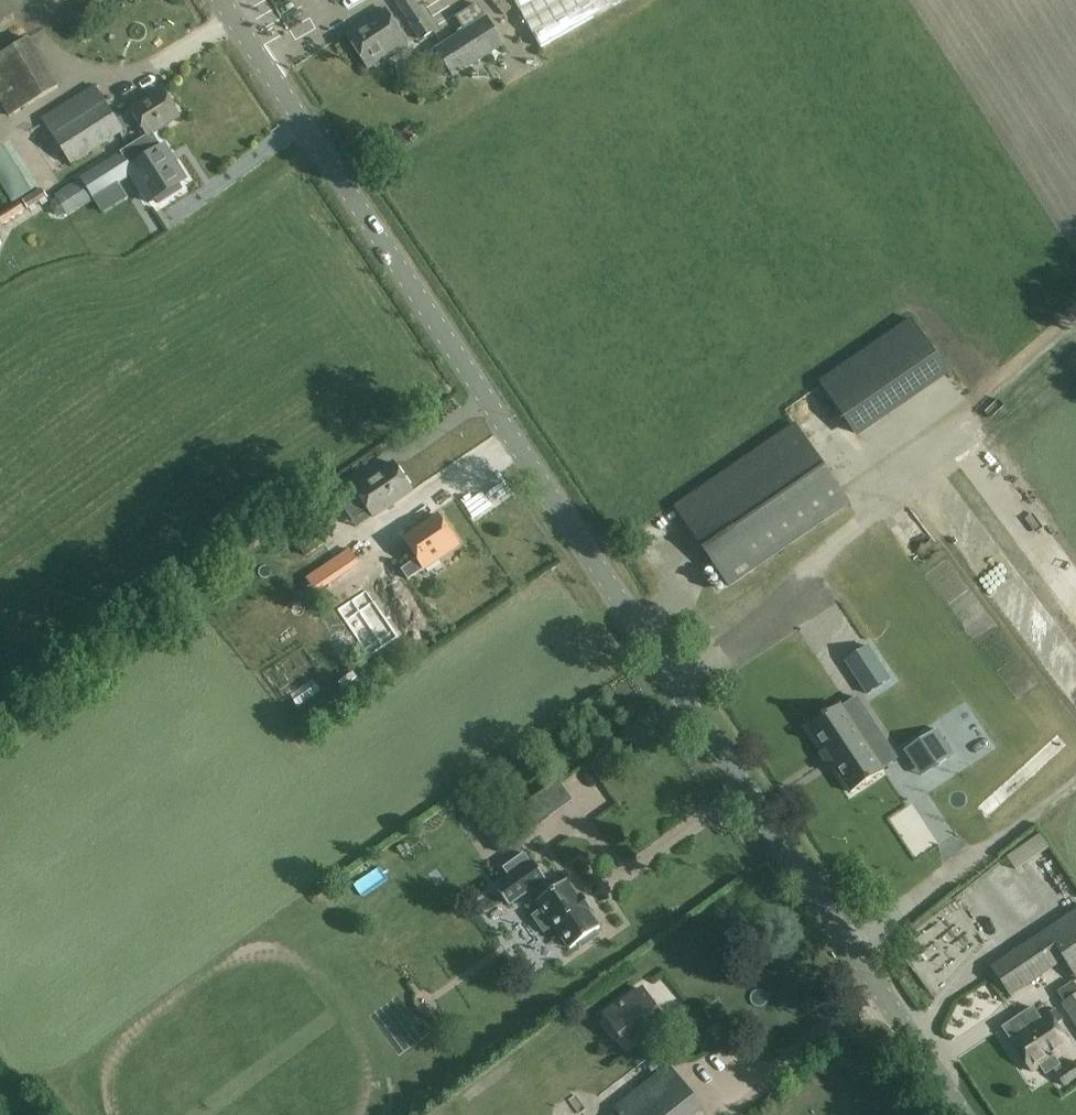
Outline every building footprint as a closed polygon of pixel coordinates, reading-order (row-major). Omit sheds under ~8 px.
[(415,0),(398,0),(396,1),(421,40),(435,31),(415,0)] [(541,45),(618,0),(515,0),(541,45)] [(407,44),(385,9),(347,33),(369,68),(407,44)] [(486,17),(436,50),(438,53),(433,56),(436,60),(434,62),(442,75),(445,74),(446,77),(451,74),(454,78),(504,45),(486,17)] [(30,37),(0,55),(0,115),(1,114),(2,115),(8,112),(10,116),(60,86),(30,37)] [(131,112),(117,120),(94,85),(43,119),(53,135),(71,164),(138,122),(147,135),(147,136),(154,132),(179,116),(162,89),(130,109),(131,112)] [(125,150),(121,152),(136,173),(143,169),(159,194),(185,178),(165,146),(163,147),(154,132),(147,136),(147,135),(125,150)] [(11,142),(0,150),(0,182),(14,203),(39,186),(11,142)] [(135,173),(136,173),(121,152),(72,184),(87,206),(136,174),(135,173)] [(69,217),(87,206),(72,184),(55,195),(56,197),(52,199),(55,204),(51,206),(56,214),(59,212),(61,217),(67,213),(69,217)] [(852,449),(852,448),(941,381),(903,333),(815,400),(852,449)] [(675,507),(730,587),(851,504),(795,425),(675,507)] [(413,491),(394,463),(355,489),(374,517),(413,491)] [(417,559),(401,569),(409,579),(459,546),(439,516),(404,539),(417,559)] [(306,557),(325,544),(308,518),(289,531),(306,557)] [(1049,536),(1028,551),(1075,615),(1075,572),(1049,536)] [(235,587),(249,608),(285,583),(271,563),(235,587)] [(375,663),(404,642),(371,598),(343,619),(375,663)] [(961,614),(902,664),(921,687),(901,704),(923,730),(941,714),(976,755),(952,775),(978,806),(1062,734),(961,614)] [(891,678),(869,645),(847,660),(869,693),(891,678)] [(825,714),(821,717),(822,717),(807,727),(829,760),(877,728),(857,698),(842,707),(840,705),(826,714),(825,714)] [(866,783),(870,781),(870,780),(884,771),(882,768),(897,758),(877,728),(829,760),(851,793),(866,783)] [(919,741),(936,766),(954,754),(937,729),(919,741)] [(535,796),(521,806),(535,826),(549,817),(535,796)] [(512,842),(492,813),(477,823),(498,852),(512,842)] [(588,911),(592,908),(582,895),(578,897),(566,881),(550,892),(542,881),(544,879),(532,862),(496,888),(508,904),(532,887),(540,898),(536,901),(542,910),(534,916),(544,931),(553,925),(570,949),(579,942),(582,946),(598,936),(595,931),(600,927),(588,911)] [(993,966),(1012,995),(1066,959),(1075,974),(1075,910),(993,966)] [(663,1018),(643,989),(606,1014),(626,1043),(663,1018)] [(1075,1026),(1075,994),(1061,1004),(1075,1026)] [(1060,1065),(1054,1057),(1071,1046),(1048,1012),(1039,1018),(1032,1007),(1002,1027),(1032,1072),(1041,1066),(1046,1074),(1053,1069),(1064,1086),(1075,1078),(1075,1060),(1062,1069),(1060,1065)] [(619,1114),(698,1114),(705,1109),(670,1064),(613,1108),(619,1114)]
